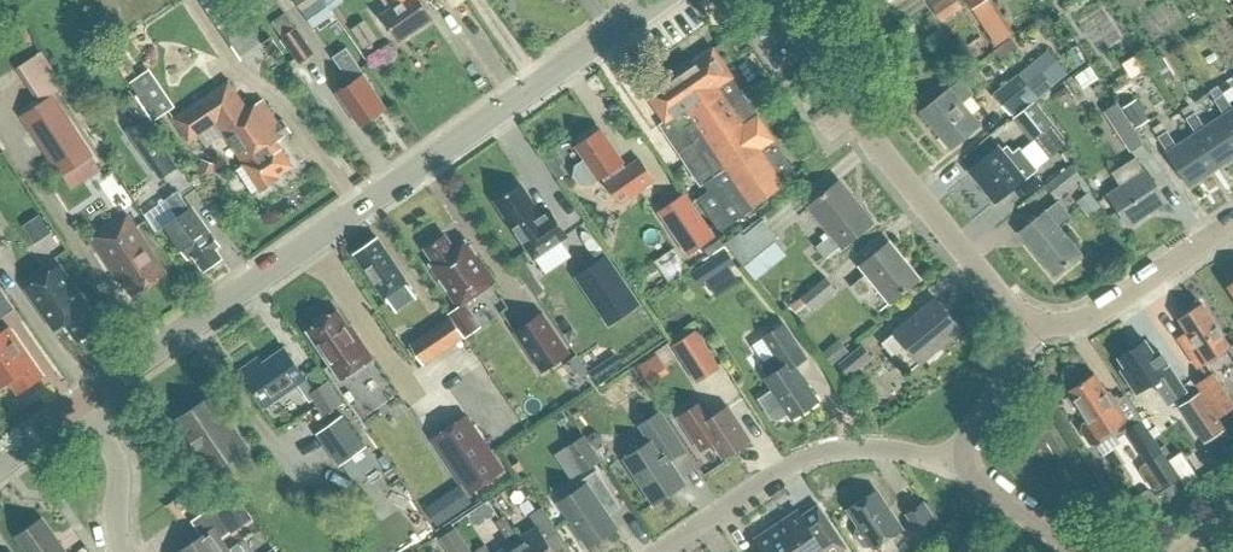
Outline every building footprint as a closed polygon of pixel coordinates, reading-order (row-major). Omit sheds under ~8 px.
[(236,57),(259,42),(231,0),(198,0),(236,57)] [(303,12),(319,0),(294,0),(303,12)] [(389,10),(383,15),(399,39),(431,17),(420,0),(382,0),(389,10)] [(962,6),(958,0),(941,0),(932,6),(942,20),(962,6)] [(995,43),(1009,34),(987,0),(965,0),(995,43)] [(378,38),(364,18),(350,28),(363,48),(378,38)] [(710,19),(700,34),(717,45),(727,30),(710,19)] [(300,63),(315,53),(296,26),(282,36),(300,63)] [(1075,45),(1064,53),(1075,67),(1085,60),(1075,45)] [(374,88),(364,74),(365,73),(346,47),(333,56),(351,82),(338,91),(361,125),(385,108),(372,89),(374,88)] [(784,182),(796,173),(773,139),(774,139),(757,114),(756,115),(731,77),(732,76),(713,48),(647,93),(665,120),(659,124),(706,192),(698,197),(721,229),(745,213),(743,211),(784,183),(784,182)] [(1119,51),(1105,60),(1117,77),(1131,68),(1119,51)] [(18,67),(39,100),(60,87),(38,54),(18,67)] [(1038,71),(1025,82),(1019,74),(994,94),(1010,114),(1026,101),(1028,103),(1049,85),(1038,71)] [(951,148),(981,124),(962,102),(973,93),(961,78),(950,87),(920,111),(951,148)] [(232,84),(200,105),(174,122),(186,141),(217,122),(261,189),(278,178),(277,176),(293,165),(277,141),(291,131),(283,119),(278,122),(263,99),(248,109),(232,84)] [(94,153),(53,93),(19,115),(60,176),(94,153)] [(1232,108),(1223,93),(1215,99),(1224,114),(1224,113),(1232,126),(1232,108)] [(1149,119),(1135,98),(1122,107),(1136,128),(1149,119)] [(1033,140),(1047,159),(1067,143),(1035,102),(1013,120),(1031,142),(1033,140)] [(1142,144),(1126,120),(1116,103),(1102,112),(1128,153),(1142,144)] [(1224,114),(1205,126),(1195,112),(1186,118),(1196,132),(1219,166),(1232,157),(1232,126),(1224,113),(1224,114)] [(159,179),(177,167),(142,118),(124,131),(159,179)] [(576,145),(584,158),(575,165),(572,175),(579,185),(590,185),(608,172),(611,177),(605,181),(620,203),(654,180),(639,158),(626,167),(623,163),(624,162),(601,128),(576,145)] [(1196,132),(1177,145),(1167,130),(1158,136),(1168,151),(1167,151),(1190,185),(1219,166),(1196,132)] [(809,137),(796,145),(808,164),(821,157),(809,137)] [(968,169),(995,202),(1037,168),(1020,147),(1012,153),(1007,147),(1003,150),(999,145),(968,169)] [(1113,172),(1121,185),(1108,194),(1129,225),(1167,200),(1147,169),(1144,170),(1136,157),(1113,172)] [(219,165),(201,159),(195,177),(213,183),(219,165)] [(1055,197),(1081,176),(1072,165),(1046,186),(1055,197)] [(842,247),(874,222),(840,180),(808,206),(831,234),(816,246),(825,257),(840,245),(842,247)] [(541,213),(520,183),(495,200),(535,258),(569,236),(550,207),(541,213)] [(178,189),(174,191),(162,200),(176,219),(167,225),(178,240),(177,240),(189,257),(193,254),(204,270),(222,257),(215,247),(219,244),(204,222),(203,222),(192,207),(178,189)] [(1089,216),(1101,206),(1088,191),(1076,201),(1089,216)] [(685,193),(671,203),(657,212),(685,255),(715,235),(685,193)] [(15,216),(33,244),(49,233),(38,216),(40,215),(33,205),(15,216)] [(1055,274),(1081,253),(1046,210),(1019,232),(1055,274)] [(134,294),(167,272),(127,214),(91,238),(119,280),(128,274),(132,280),(127,284),(134,294)] [(740,231),(736,234),(725,242),(744,264),(778,237),(763,219),(743,235),(740,231)] [(445,235),(425,248),(434,261),(430,264),(459,307),(495,281),(466,239),(454,248),(445,235)] [(378,237),(355,254),(388,302),(390,300),(397,310),(417,296),(410,286),(412,285),(378,237)] [(774,240),(744,264),(756,278),(785,254),(774,240)] [(890,303),(920,278),(890,241),(860,265),(866,274),(852,285),(861,296),(875,284),(890,303)] [(632,294),(600,246),(572,265),(605,313),(632,294)] [(735,263),(725,248),(690,271),(700,287),(735,263)] [(27,288),(50,321),(58,331),(67,325),(78,340),(101,324),(59,265),(27,288)] [(811,308),(835,288),(826,277),(801,297),(811,308)] [(0,287),(0,318),(14,308),(0,287)] [(921,362),(962,329),(936,297),(895,331),(882,342),(892,355),(905,344),(921,362)] [(1197,367),(1230,346),(1202,303),(1179,318),(1188,332),(1178,338),(1197,367)] [(308,331),(341,379),(372,357),(356,333),(355,334),(338,310),(331,315),(326,311),(314,320),(315,326),(308,331)] [(542,311),(513,331),(541,372),(570,352),(542,311)] [(465,337),(451,315),(409,343),(423,365),(465,337)] [(766,378),(773,388),(756,399),(768,418),(774,419),(789,412),(793,417),(818,400),(791,361),(803,353),(783,324),(768,335),(779,352),(760,364),(768,376),(766,378)] [(13,379),(21,391),(43,375),(9,326),(0,333),(0,387),(13,379)] [(719,367),(695,329),(671,344),(696,382),(719,367)] [(849,351),(838,338),(822,351),(832,364),(849,351)] [(1186,390),(1179,379),(1168,363),(1163,366),(1145,340),(1119,357),(1137,384),(1149,376),(1166,403),(1186,390)] [(849,375),(871,356),(862,345),(840,363),(849,375)] [(239,367),(244,375),(266,405),(305,378),(284,347),(263,362),(257,355),(239,367)] [(905,357),(896,371),(913,381),(922,367),(905,357)] [(1122,419),(1120,421),(1111,406),(1115,404),(1095,373),(1068,391),(1087,420),(1083,423),(1082,429),(1090,443),(1096,444),(1114,432),(1111,428),(1123,421),(1122,419)] [(1232,407),(1232,403),(1213,373),(1197,384),(1219,416),(1232,407)] [(310,393),(317,404),(324,415),(341,403),(326,381),(310,393)] [(1214,412),(1200,392),(1200,391),(1178,405),(1202,443),(1225,428),(1214,412)] [(210,464),(241,443),(210,399),(179,420),(210,464)] [(750,440),(728,406),(713,416),(702,400),(679,415),(701,450),(714,442),(723,457),(750,440)] [(687,449),(660,409),(638,424),(648,441),(622,458),(653,505),(687,483),(671,459),(687,449)] [(315,434),(337,466),(365,446),(344,415),(315,434)] [(466,415),(435,436),(434,437),(457,471),(454,473),(467,494),(503,470),(466,415)] [(1179,475),(1163,451),(1141,419),(1125,430),(1147,462),(1139,467),(1139,471),(1150,489),(1155,490),(1179,475)] [(611,421),(590,431),(603,457),(624,448),(611,421)] [(601,459),(584,434),(565,447),(582,472),(601,459)] [(608,515),(621,507),(596,470),(582,479),(585,484),(559,501),(587,542),(614,524),(608,515)] [(930,497),(945,527),(964,518),(949,488),(930,497)] [(200,503),(192,491),(180,499),(188,511),(200,503)] [(849,508),(860,523),(855,527),(853,534),(861,546),(868,547),(873,543),(875,546),(901,529),(876,491),(849,508)] [(252,517),(237,494),(215,509),(231,532),(252,517)] [(926,541),(942,530),(923,502),(907,513),(926,541)] [(796,551),(822,551),(825,550),(826,551),(839,551),(847,547),(818,504),(802,515),(799,510),(777,524),(796,551)] [(519,537),(515,540),(523,551),(555,551),(546,538),(558,530),(542,506),(530,514),(537,525),(519,537)] [(500,518),(496,521),(503,532),(512,526),(505,515),(500,518)] [(42,517),(17,535),(29,551),(67,551),(42,517)] [(777,524),(756,538),(764,551),(796,551),(777,524)] [(229,549),(214,526),(177,551),(224,551),(229,549)] [(519,537),(512,526),(503,532),(511,543),(497,551),(523,551),(515,540),(519,537)] [(456,529),(443,537),(453,551),(471,551),(456,529)] [(485,544),(473,551),(491,551),(485,544)]
